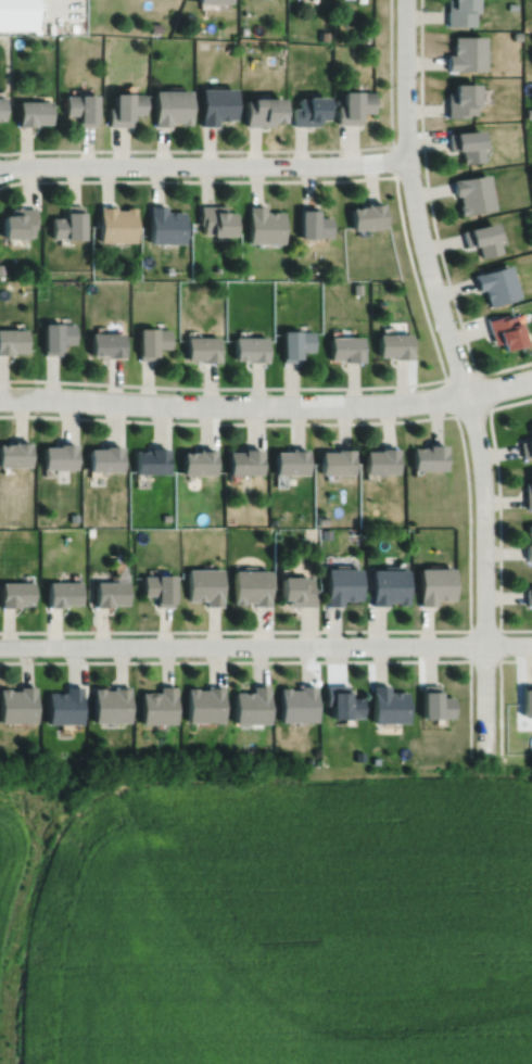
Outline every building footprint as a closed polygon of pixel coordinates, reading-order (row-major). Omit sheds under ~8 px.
[(36,28),(36,0),(0,0),(0,28),(36,28)] [(445,24),(471,24),(471,8),(472,8),(472,0),(444,0),(445,24)] [(149,22),(149,30),(161,30),(160,21),(149,22)] [(318,30),(318,39),(327,39),(327,30),(318,30)] [(451,34),(451,52),(444,52),(445,68),(482,68),(481,34),(451,34)] [(451,80),(451,88),(449,88),(449,90),(445,90),(445,115),(464,115),(464,112),(472,112),(472,103),(474,103),(473,80),(451,80)] [(199,86),(199,124),(215,124),(215,117),(233,117),(233,86),(199,86)] [(152,88),(152,124),(168,124),(168,121),(178,121),(178,123),(188,123),(188,87),(152,88)] [(337,103),(337,122),(359,122),(359,111),(373,111),(373,90),(359,90),(359,88),(342,88),(342,103),(337,103)] [(110,90),(110,105),(106,105),(106,124),(128,124),(128,113),(142,112),(142,91),(127,91),(127,89),(110,90)] [(62,93),(63,113),(75,113),(75,124),(93,124),(93,91),(75,91),(75,93),(62,93)] [(292,105),(292,124),(317,124),(317,117),(325,116),(325,93),(305,93),(305,96),(297,96),(297,105),(292,105)] [(243,97),(244,124),(271,124),(271,119),(281,119),(280,94),(250,96),(250,97),(243,97)] [(16,99),(16,124),(34,124),(34,122),(49,122),(49,99),(16,99)] [(445,131),(447,149),(459,147),(460,162),(480,160),(479,144),(480,144),(478,127),(452,130),(452,131),(445,131)] [(451,178),(453,194),(456,193),(458,203),(456,203),(458,214),(492,207),(485,172),(451,178)] [(350,205),(352,228),(383,226),(381,200),(365,202),(365,204),(350,205)] [(49,216),(49,237),(62,237),(62,238),(80,238),(80,204),(63,204),(63,210),(62,210),(62,216),(49,216)] [(97,204),(97,240),(132,240),(132,206),(123,206),(123,207),(113,207),(113,204),(97,204)] [(147,204),(147,242),(181,242),(181,210),(164,210),(164,204),(147,204)] [(198,204),(198,223),(201,223),(201,232),(208,232),(208,233),(230,233),(230,211),(223,211),(223,204),(198,204)] [(246,204),(246,241),(281,241),(281,210),(263,210),(263,204),(246,204)] [(299,204),(299,207),(297,207),(297,236),(316,236),(316,235),(329,235),(329,215),(316,215),(316,207),(315,207),(315,204),(299,204)] [(22,237),(22,235),(30,235),(30,226),(34,226),(34,207),(8,207),(8,212),(7,212),(7,214),(0,214),(0,237),(22,237)] [(459,229),(464,245),(469,244),(474,243),(479,256),(498,251),(495,238),(491,220),(465,227),(466,228),(459,229)] [(471,274),(476,290),(482,288),(487,305),(517,295),(507,263),(471,274)] [(352,282),(352,293),(360,293),(360,282),(352,282)] [(484,319),(492,344),(498,342),(501,350),(522,343),(516,321),(515,321),(512,314),(504,317),(503,314),(484,319)] [(40,322),(40,351),(41,351),(41,354),(59,354),(59,343),(73,343),(73,324),(59,324),(59,322),(40,322)] [(137,327),(137,355),(138,355),(138,358),(154,358),(154,347),(168,347),(168,328),(154,328),(154,327),(137,327)] [(8,354),(8,351),(24,351),(24,328),(0,328),(0,354),(8,354)] [(281,330),(281,357),(282,357),(282,362),(297,362),(297,357),(299,357),(299,351),(313,350),(312,330),(299,330),(299,329),(281,330)] [(88,332),(89,355),(103,355),(103,357),(122,357),(122,332),(88,332)] [(378,332),(378,355),(393,355),(393,358),(409,358),(409,333),(378,332)] [(185,337),(185,359),(200,359),(200,362),(217,362),(217,335),(185,337)] [(232,335),(232,358),(246,359),(246,360),(249,360),(249,362),(265,362),(265,337),(232,335)] [(329,337),(329,358),(343,358),(343,362),(362,360),(362,335),(329,337)] [(530,439),(518,441),(521,458),(531,456),(531,425),(528,426),(530,439)] [(27,467),(27,441),(10,441),(10,444),(0,444),(0,467),(27,467)] [(40,446),(41,469),(74,469),(74,443),(55,444),(55,446),(40,446)] [(413,447),(413,470),(445,470),(445,444),(428,444),(428,447),(413,447)] [(87,448),(87,471),(119,471),(119,446),(102,446),(102,448),(87,448)] [(134,451),(134,473),(166,473),(166,448),(149,448),(149,451),(134,451)] [(180,452),(181,474),(213,474),(213,448),(197,449),(197,452),(180,452)] [(228,451),(227,474),(259,474),(259,448),(242,448),(242,452),(228,451)] [(274,452),(274,474),(306,474),(306,449),(289,448),(289,452),(274,452)] [(365,451),(365,473),(396,473),(397,448),(380,448),(380,451),(365,451)] [(320,452),(319,474),(352,474),(352,449),(335,449),(335,452),(320,452)] [(530,482),(522,482),(524,508),(531,508),(531,473),(530,473),(530,482)] [(317,516),(317,524),(327,524),(327,516),(317,516)] [(186,569),(186,600),(204,600),(204,607),(220,607),(219,569),(186,569)] [(325,569),(325,606),(341,606),(341,600),(359,600),(359,570),(325,569)] [(418,569),(418,606),(434,606),(434,600),(453,600),(453,569),(418,569)] [(231,571),(231,605),(242,605),(242,603),(251,603),(251,607),(267,607),(267,571),(231,571)] [(370,571),(370,606),(387,606),(387,603),(396,603),(396,605),(406,605),(406,571),(370,571)] [(140,575),(140,596),(154,596),(154,604),(155,604),(155,607),(172,606),(170,575),(140,575)] [(279,579),(279,600),(287,600),(287,607),(313,607),(313,587),(309,587),(309,579),(279,579)] [(15,608),(15,605),(30,605),(30,583),(0,582),(0,608),(15,608)] [(45,582),(46,608),(62,608),(62,606),(78,606),(78,582),(45,582)] [(92,582),(92,608),(110,608),(110,605),(125,605),(125,582),(92,582)] [(186,685),(186,719),(221,719),(221,683),(205,683),(205,687),(195,687),(195,685),(186,685)] [(231,689),(231,720),(266,720),(266,683),(250,683),(250,689),(231,689)] [(277,685),(277,719),(313,719),(314,683),(297,683),(297,686),(287,686),(287,685),(277,685)] [(322,683),(324,702),(328,702),(328,715),(359,715),(359,695),(345,695),(345,683),(322,683)] [(370,683),(370,720),(404,720),(404,689),(387,689),(387,683),(370,683)] [(421,683),(421,688),(420,688),(420,715),(452,714),(452,694),(439,695),(438,687),(438,683),(421,683)] [(520,714),(531,714),(531,683),(521,683),(521,685),(520,685),(520,714)] [(33,720),(33,684),(17,684),(17,687),(7,687),(7,685),(0,685),(0,719),(33,720)] [(45,689),(45,721),(79,721),(79,684),(63,684),(63,689),(45,689)] [(91,685),(91,719),(127,719),(127,684),(111,684),(111,687),(101,687),(101,685),(91,685)] [(139,689),(139,721),(174,721),(174,684),(157,684),(157,689),(139,689)]
